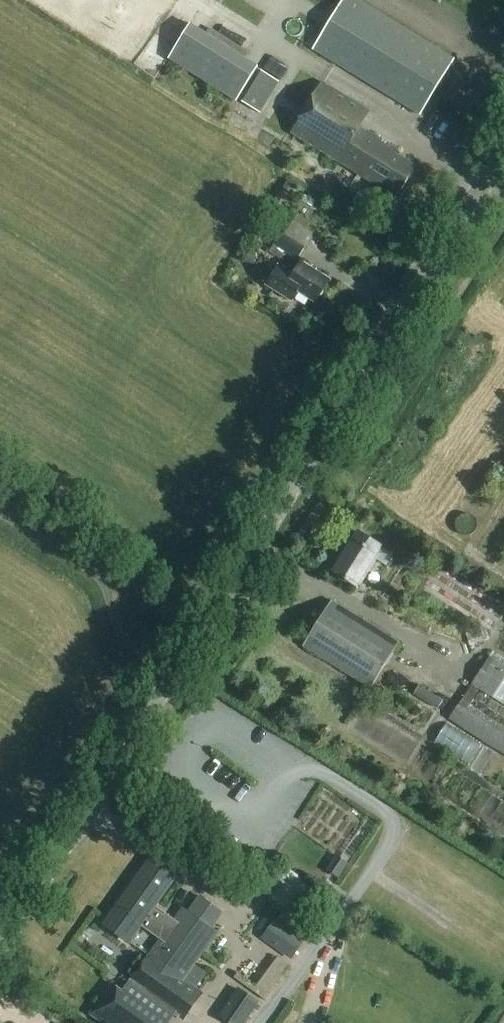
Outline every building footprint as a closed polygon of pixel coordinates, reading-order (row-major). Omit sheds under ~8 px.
[(456,59),(360,0),(344,0),(314,50),(422,116),(456,59)] [(189,23),(168,57),(235,100),(257,67),(189,23)] [(279,83),(262,71),(242,102),(259,114),(279,83)] [(398,198),(417,166),(398,154),(399,150),(362,126),(371,112),(323,83),(293,132),(398,198)] [(274,217),(269,225),(278,230),(283,223),(274,217)] [(299,259),(307,244),(283,230),(270,252),(282,259),(287,251),(299,259)] [(331,280),(302,261),(294,273),(280,264),(267,284),(292,301),(300,292),(316,302),(331,280)] [(386,565),(393,555),(360,534),(336,571),(357,585),(375,558),(386,565)] [(372,689),(401,643),(334,601),(305,647),(372,689)] [(491,656),(450,720),(503,754),(503,726),(471,705),(481,689),(503,703),(503,664),(491,656)] [(433,683),(427,691),(448,706),(460,688),(450,682),(444,691),(433,683)] [(345,850),(351,840),(339,832),(333,843),(345,850)] [(335,857),(325,871),(337,879),(347,865),(335,857)] [(152,860),(150,859),(103,924),(129,942),(140,926),(160,940),(150,954),(149,953),(130,979),(130,980),(122,991),(102,1019),(108,1022),(167,1022),(173,1014),(181,1020),(200,993),(193,988),(204,973),(193,965),(215,933),(209,929),(221,912),(199,896),(187,912),(182,909),(175,919),(156,905),(176,877),(152,860)] [(291,956),(302,940),(274,920),(263,936),(291,956)] [(242,976),(252,984),(276,952),(266,945),(242,976)] [(278,957),(256,987),(267,995),(289,965),(278,957)] [(122,991),(112,983),(91,1011),(102,1019),(122,991)] [(260,1003),(239,989),(220,1016),(230,1022),(246,1022),(260,1003)]
